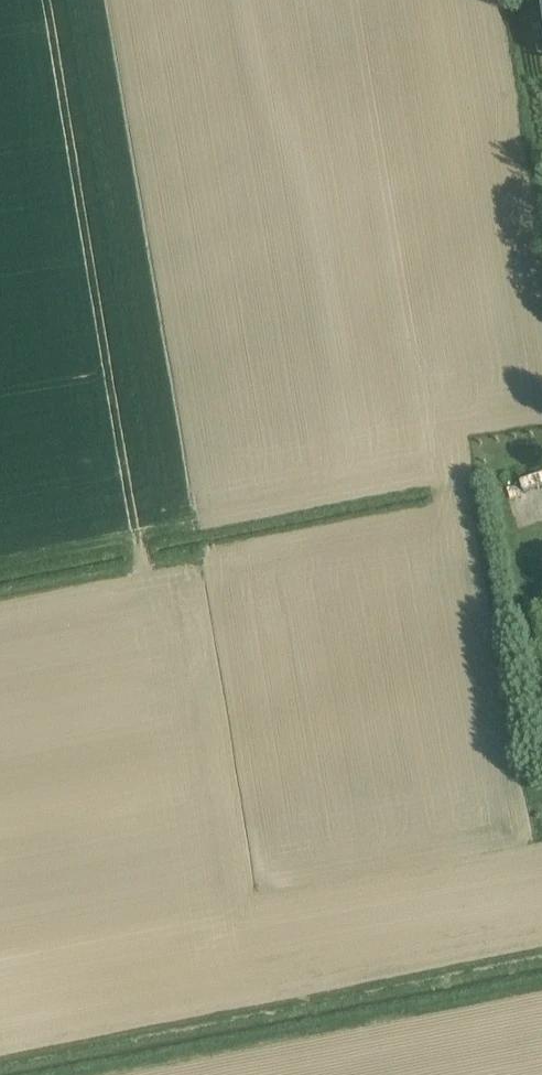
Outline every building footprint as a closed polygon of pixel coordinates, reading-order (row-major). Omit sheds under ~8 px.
[(514,479),(505,482),(517,515),(526,512),(514,479)]
